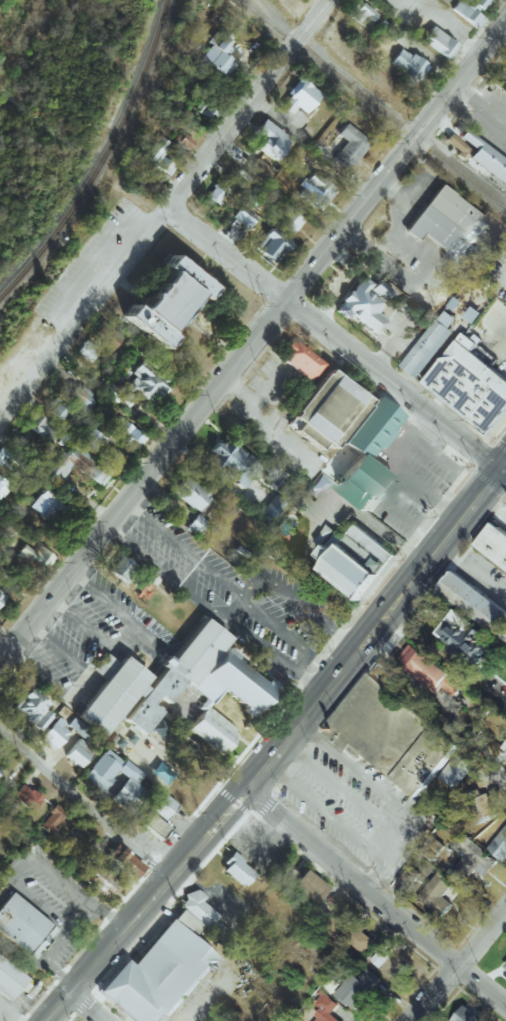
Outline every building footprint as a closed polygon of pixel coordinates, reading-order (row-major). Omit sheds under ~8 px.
[(475,28),(482,19),(476,14),(487,0),(457,0),(450,8),(475,28)] [(355,23),(361,16),(368,22),(375,13),(360,1),(347,17),(355,23)] [(456,45),(431,25),(420,39),(446,59),(456,45)] [(212,31),(204,41),(208,45),(198,56),(222,77),(233,63),(224,55),(231,47),(212,31)] [(411,86),(426,66),(399,46),(387,63),(401,74),(399,77),(411,86)] [(295,106),(303,113),(318,93),(297,77),(284,94),(287,96),(279,106),(289,113),(295,106)] [(262,136),(253,148),(272,161),(289,138),(262,118),(254,130),(262,136)] [(368,141),(343,123),(334,134),(343,141),(332,157),(348,168),(368,141)] [(461,130),(455,137),(471,149),(464,158),(505,189),(505,164),(461,130)] [(175,143),(186,150),(192,141),(182,133),(175,143)] [(161,155),(168,147),(162,141),(147,157),(166,176),(174,168),(161,155)] [(272,171),(255,157),(246,169),(262,182),(272,171)] [(294,192),(314,208),(330,188),(310,172),(294,192)] [(214,203),(227,187),(217,179),(204,194),(214,203)] [(489,223),(438,185),(403,230),(416,240),(421,233),(460,262),(489,223)] [(249,209),(256,199),(249,194),(242,204),(249,209)] [(247,228),(254,217),(238,206),(231,217),(247,228)] [(301,219),(285,210),(276,225),(291,235),(301,219)] [(272,264),(289,244),(269,227),(252,248),(272,264)] [(121,317),(163,349),(172,337),(166,332),(195,294),(202,299),(211,287),(170,255),(161,267),(167,272),(138,309),(131,304),(121,317)] [(360,277),(369,283),(363,291),(382,304),(376,311),(387,319),(374,338),(335,309),(360,277)] [(386,300),(392,289),(375,280),(369,291),(386,300)] [(418,377),(402,364),(439,317),(456,330),(418,377)] [(120,338),(100,320),(88,334),(108,352),(120,338)] [(88,361),(98,347),(83,338),(75,352),(88,361)] [(320,363),(291,339),(277,356),(306,380),(320,363)] [(458,339),(505,378),(505,418),(493,435),(425,382),(458,339)] [(167,384),(139,363),(118,390),(106,381),(99,390),(124,409),(135,394),(150,406),(167,384)] [(367,399),(326,368),(285,424),(318,449),(323,442),(332,448),(357,414),(367,399)] [(64,399),(83,412),(91,400),(71,387),(64,399)] [(68,410),(56,396),(44,406),(56,421),(68,410)] [(342,443),(356,454),(335,484),(371,510),(392,479),(367,461),(378,446),(382,450),(394,432),(391,430),(402,415),(376,396),(342,443)] [(58,429),(39,416),(29,430),(49,443),(58,429)] [(104,439),(87,427),(78,439),(96,451),(104,439)] [(232,444),(228,449),(217,439),(208,450),(214,456),(210,461),(242,487),(259,466),(232,444)] [(110,469),(71,445),(65,455),(56,450),(41,475),(58,485),(69,466),(100,485),(110,469)] [(0,462),(10,471),(18,462),(1,446),(0,447),(0,462)] [(207,493),(182,475),(170,492),(201,515),(212,501),(205,496),(207,493)] [(329,482),(319,475),(308,489),(318,496),(329,482)] [(0,476),(0,499),(9,481),(0,476)] [(28,505),(48,523),(64,506),(44,488),(28,505)] [(257,516),(270,524),(284,501),(271,494),(257,516)] [(185,525),(196,535),(207,524),(196,514),(185,525)] [(493,521),(505,531),(505,567),(505,568),(475,544),(493,521)] [(322,568),(362,599),(396,554),(356,524),(346,538),(337,531),(319,554),(328,560),(322,568)] [(39,546),(35,552),(23,544),(15,555),(42,574),(54,557),(39,546)] [(108,572),(126,584),(137,567),(119,555),(108,572)] [(505,642),(505,623),(505,622),(505,620),(505,610),(454,569),(439,589),(505,642)] [(137,593),(145,600),(155,590),(147,583),(137,593)] [(468,630),(474,623),(455,608),(436,632),(443,637),(456,621),(468,630)] [(456,621),(468,630),(474,623),(474,624),(478,627),(479,626),(486,632),(482,638),(495,648),(479,668),(467,659),(465,661),(449,649),(453,645),(443,637),(456,621)] [(149,690),(142,684),(148,677),(122,656),(116,664),(106,655),(93,671),(104,679),(75,715),(101,736),(134,694),(139,697),(121,719),(141,734),(159,711),(150,704),(156,697),(167,702),(181,684),(192,688),(203,698),(189,730),(223,757),(234,729),(207,707),(222,689),(252,714),(270,692),(274,684),(198,622),(155,675),(149,690)] [(396,661),(410,643),(463,685),(455,696),(442,685),(436,692),(396,661)] [(374,674),(390,684),(396,674),(380,664),(374,674)] [(352,741),(405,784),(419,795),(460,744),(369,671),(327,724),(331,727),(327,732),(327,735),(345,750),(352,741)] [(32,725),(48,701),(27,686),(11,710),(32,725)] [(431,699),(424,709),(430,713),(438,704),(431,699)] [(39,731),(52,715),(45,709),(32,725),(39,731)] [(87,729),(74,716),(66,724),(79,737),(63,754),(77,768),(88,756),(82,749),(87,744),(79,736),(87,729)] [(69,731),(56,719),(38,738),(52,750),(69,731)] [(82,777),(100,791),(122,762),(104,748),(82,777)] [(474,765),(458,753),(440,776),(454,787),(460,779),(462,781),(474,765)] [(125,778),(109,797),(129,814),(147,792),(135,783),(142,774),(124,759),(115,770),(125,778)] [(41,798),(21,783),(10,797),(31,812),(41,798)] [(488,792),(499,814),(477,825),(463,796),(479,788),(482,795),(488,792)] [(163,820),(175,804),(162,794),(150,811),(163,820)] [(66,815),(56,805),(37,825),(48,835),(66,815)] [(167,827),(150,814),(141,824),(159,838),(167,827)] [(487,848),(504,861),(505,858),(505,824),(487,848)] [(463,831),(497,860),(485,875),(476,868),(470,876),(468,874),(463,879),(453,871),(457,865),(464,856),(459,852),(459,851),(452,845),(463,831)] [(144,867),(116,843),(105,855),(133,880),(144,867)] [(231,851),(242,860),(240,862),(253,874),(242,886),(238,882),(236,883),(221,870),(225,865),(221,862),(231,851)] [(107,898),(119,883),(93,862),(81,877),(107,898)] [(289,867),(280,879),(311,904),(325,887),(302,869),(298,874),(289,867)] [(406,869),(397,880),(409,890),(418,879),(406,869)] [(439,871),(446,877),(445,879),(452,885),(452,886),(444,895),(450,900),(453,903),(441,916),(417,897),(439,871)] [(452,886),(444,895),(450,900),(458,891),(452,886)] [(177,906),(207,928),(217,915),(199,901),(204,895),(192,887),(177,906)] [(32,959),(0,932),(0,904),(10,892),(56,930),(32,959)] [(335,913),(344,920),(350,912),(357,918),(356,919),(366,927),(363,930),(375,939),(363,953),(352,943),(351,945),(340,935),(337,938),(324,927),(335,913)] [(161,1012),(154,1020),(131,1020),(96,990),(124,960),(130,964),(169,920),(219,961),(168,1019),(161,1012)] [(379,950),(371,958),(380,966),(388,958),(379,950)] [(0,957),(0,994),(9,1000),(27,977),(0,957)] [(382,981),(361,963),(336,994),(357,1011),(382,981)] [(339,1003),(325,991),(315,1003),(324,1010),(314,1020),(341,1020),(332,1012),(339,1003)] [(467,1001),(449,1020),(480,1020),(484,1017),(467,1001)]
